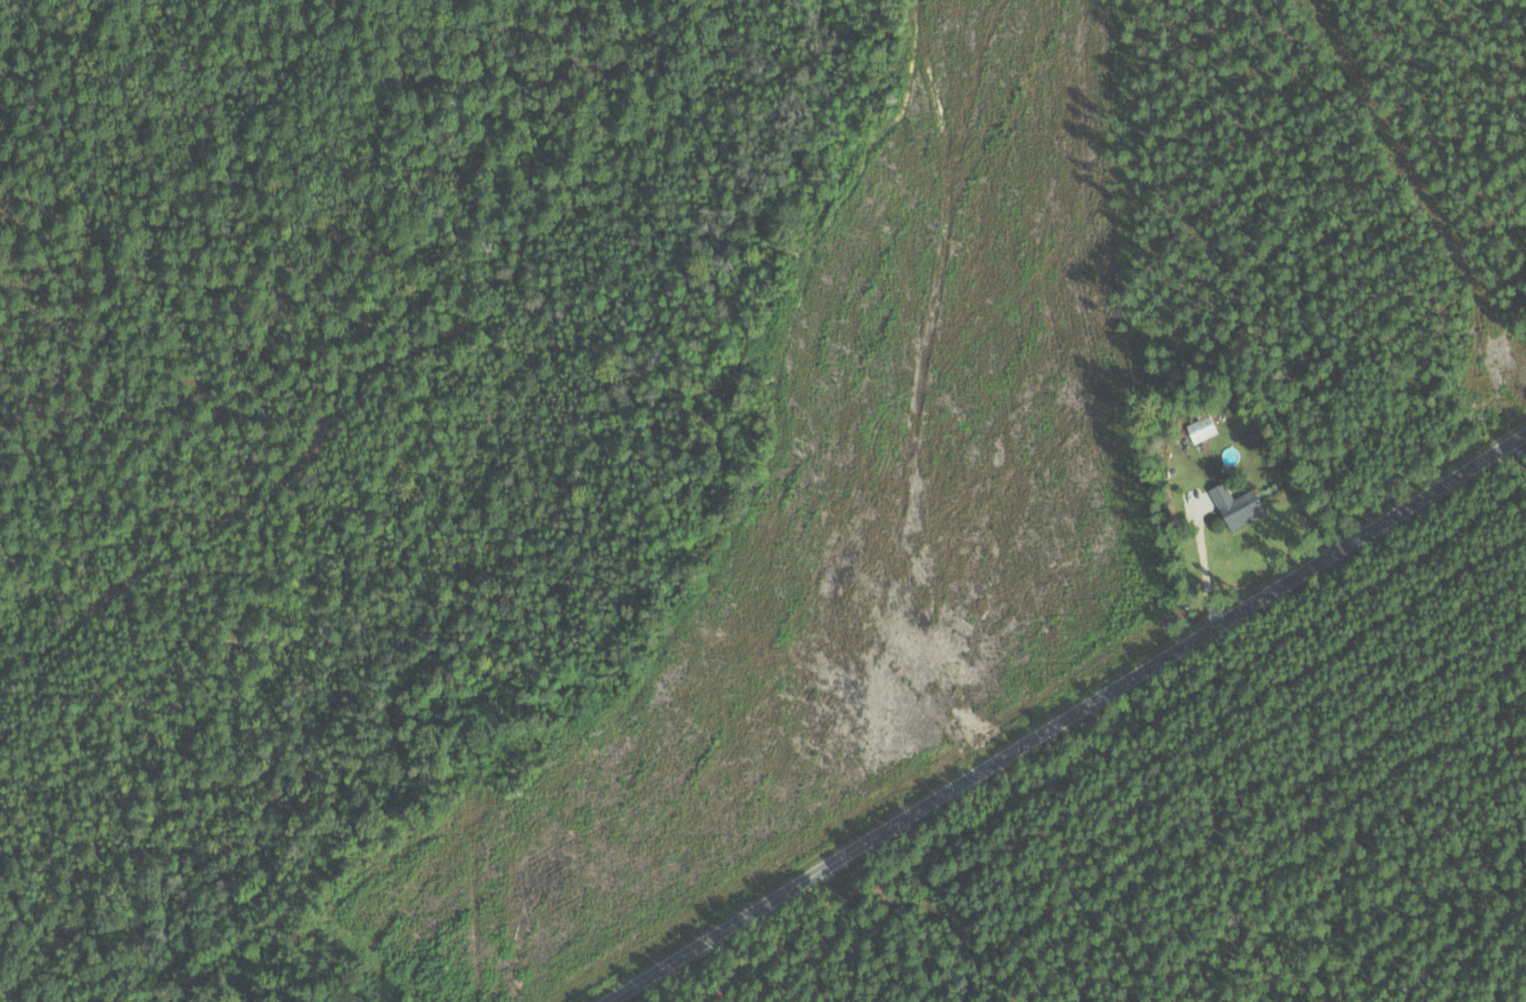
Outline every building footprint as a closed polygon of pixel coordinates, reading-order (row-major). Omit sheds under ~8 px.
[(1218,434),(1211,415),(1186,424),(1193,443),(1218,434)] [(1229,530),(1264,513),(1252,488),(1232,498),(1226,486),(1212,493),(1229,530)]
